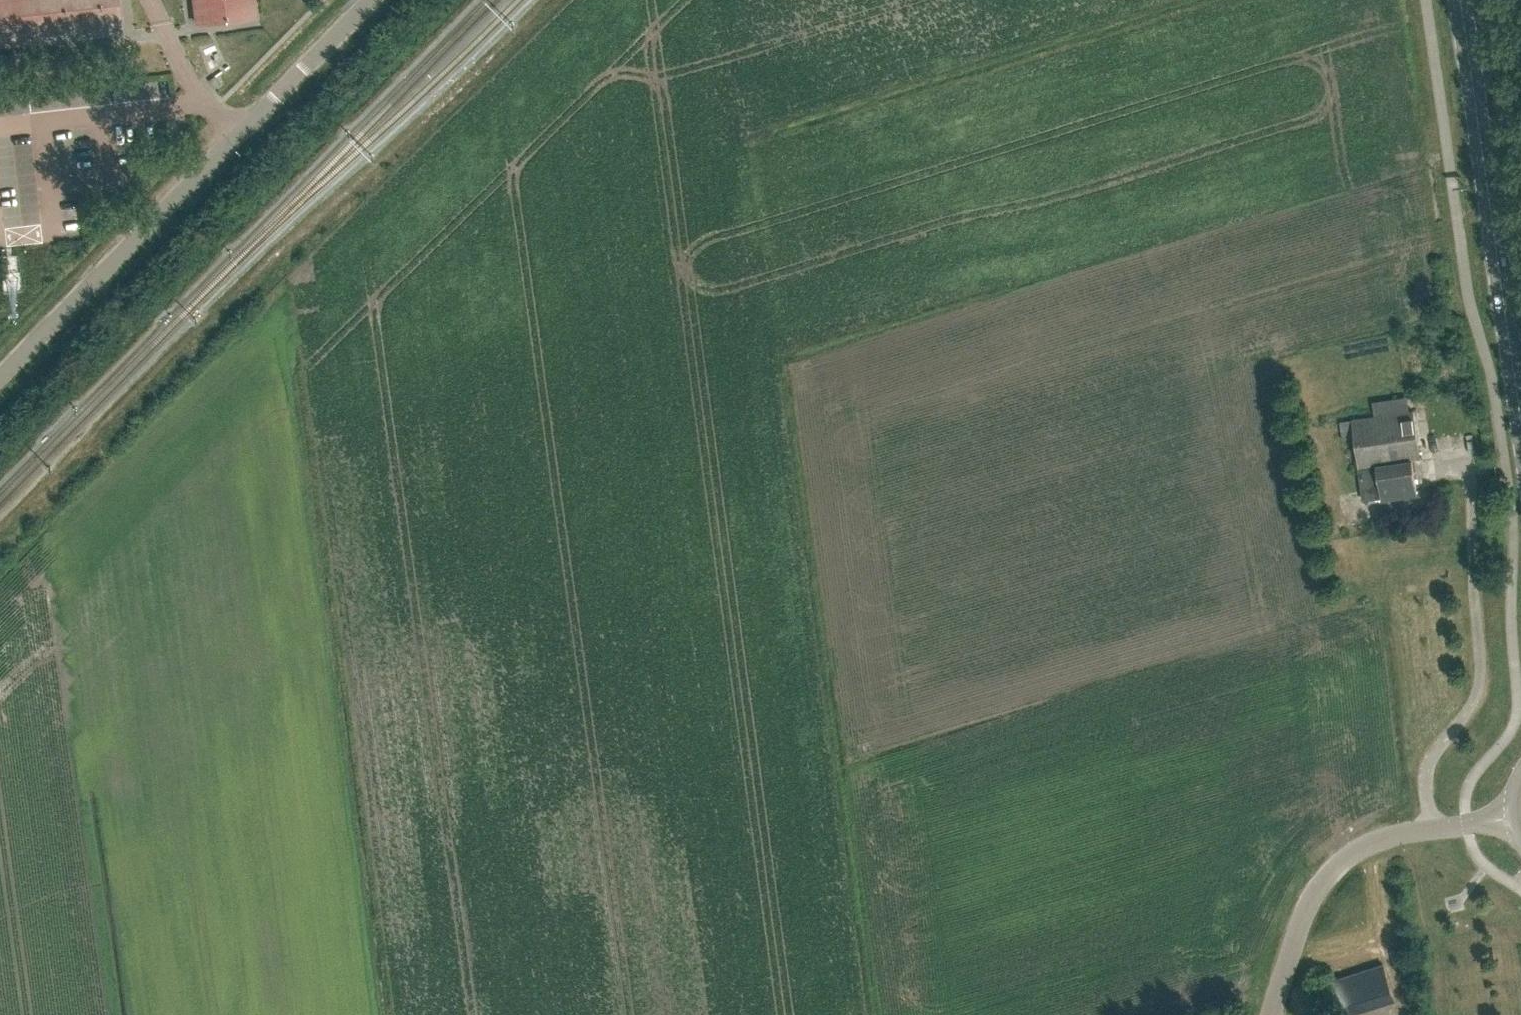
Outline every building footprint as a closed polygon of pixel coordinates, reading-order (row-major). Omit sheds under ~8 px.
[(122,31),(118,0),(0,0),(0,45),(122,31)] [(256,16),(254,0),(194,0),(197,23),(256,16)] [(1365,500),(1381,498),(1382,500),(1418,495),(1412,459),(1420,458),(1414,410),(1353,419),(1365,500)] [(1395,998),(1384,964),(1330,981),(1341,1014),(1395,998)]
